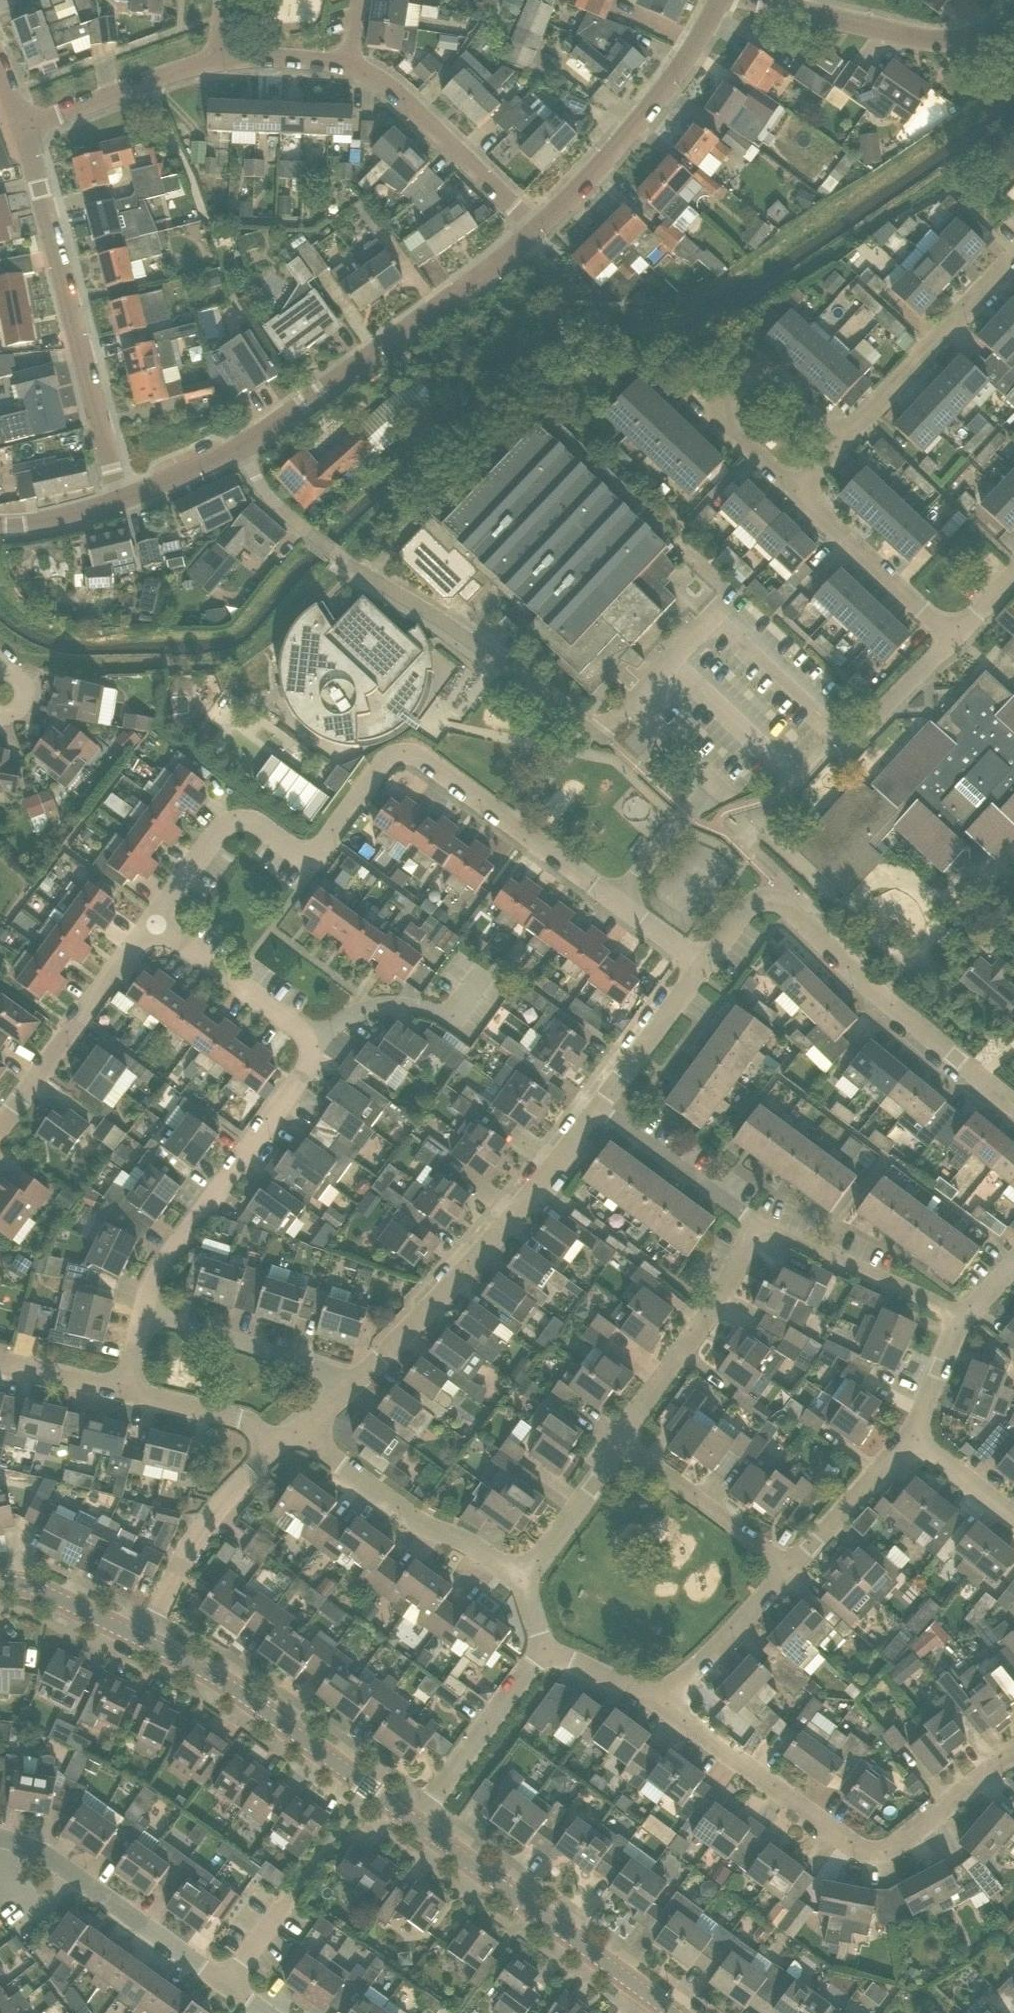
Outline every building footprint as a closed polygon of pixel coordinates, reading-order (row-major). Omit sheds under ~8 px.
[(13,23),(22,47),(81,25),(76,13),(56,20),(53,10),(69,4),(68,0),(38,0),(32,2),(37,15),(13,23)] [(162,17),(164,0),(116,0),(116,11),(133,13),(162,17)] [(387,0),(376,0),(372,22),(404,27),(407,3),(387,0)] [(423,6),(440,9),(440,4),(441,0),(424,0),(423,6)] [(552,7),(536,0),(528,0),(503,60),(528,72),(555,8),(552,7)] [(584,11),(588,13),(588,12),(605,20),(614,0),(588,0),(584,11)] [(638,6),(676,23),(687,0),(641,0),(638,6)] [(930,6),(938,13),(948,0),(922,0),(930,6)] [(440,9),(423,6),(421,17),(438,20),(440,9)] [(588,12),(588,13),(576,36),(611,54),(635,74),(646,60),(645,59),(649,54),(637,44),(633,49),(626,43),(636,31),(605,20),(588,12)] [(110,18),(99,18),(102,44),(119,41),(116,22),(115,17),(110,18)] [(91,45),(102,44),(99,18),(81,25),(22,47),(31,71),(60,60),(55,48),(90,36),(91,45)] [(368,47),(400,52),(404,27),(372,22),(368,47)] [(606,60),(591,47),(583,40),(571,55),(579,61),(618,94),(635,74),(611,54),(606,60)] [(732,72),(738,76),(766,96),(776,81),(782,86),(791,74),(774,63),(774,62),(750,45),(732,72)] [(827,50),(817,65),(832,75),(843,60),(827,50)] [(443,93),(461,111),(483,88),(464,70),(467,67),(459,59),(444,75),(452,83),(443,93)] [(436,72),(424,60),(417,67),(429,79),(436,72)] [(851,63),(834,87),(852,99),(860,87),(871,95),(874,91),(911,117),(922,102),(923,103),(926,100),(924,99),(931,88),(930,88),(928,91),(904,74),(906,71),(893,61),(883,74),(872,66),(867,74),(851,63)] [(794,78),(810,90),(826,100),(834,87),(803,65),(794,78)] [(490,117),(498,125),(514,109),(506,101),(501,106),(492,97),(515,72),(503,67),(483,88),(461,111),(479,128),(490,117)] [(754,122),(762,111),(765,113),(773,101),(766,96),(738,76),(730,87),(724,83),(706,110),(729,127),(739,112),(754,122)] [(588,103),(585,102),(568,95),(564,105),(584,114),(588,103)] [(538,132),(561,154),(578,136),(555,114),(546,124),(522,100),(514,109),(538,132)] [(232,133),(233,102),(209,101),(208,131),(232,133)] [(256,134),(258,103),(233,102),(232,133),(256,134)] [(281,135),(282,104),(258,103),(256,134),(281,135)] [(305,136),(306,105),(282,104),(281,135),(305,136)] [(306,105),(305,136),(329,137),(330,106),(306,105)] [(330,106),(329,137),(353,138),(354,107),(330,106)] [(514,109),(498,125),(507,133),(514,126),(530,141),(521,151),(542,173),(561,154),(538,132),(514,109)] [(361,143),(373,144),(374,122),(362,121),(361,143)] [(676,149),(698,166),(699,167),(710,153),(723,163),(732,151),(719,141),(720,140),(706,130),(705,133),(695,125),(676,149)] [(381,178),(412,146),(394,128),(373,150),(382,159),(359,184),(367,192),(381,178)] [(744,156),(752,146),(731,129),(723,140),(744,156)] [(12,168),(0,134),(0,172),(12,168)] [(119,181),(123,174),(123,170),(122,167),(136,164),(129,138),(99,145),(101,153),(75,160),(83,192),(110,185),(110,184),(115,183),(119,181)] [(206,165),(207,158),(207,142),(193,141),(192,164),(206,165)] [(402,193),(411,201),(420,191),(436,175),(428,167),(431,164),(412,146),(381,178),(402,193)] [(883,162),(880,146),(862,149),(865,164),(883,162)] [(847,153),(829,176),(822,187),(817,194),(826,200),(857,161),(847,153)] [(670,157),(654,176),(677,196),(689,206),(704,188),(714,197),(722,188),(707,175),(699,183),(693,178),(693,177),(670,157)] [(207,158),(206,165),(206,175),(217,175),(217,158),(207,158)] [(245,177),(255,177),(256,160),(245,160),(245,177)] [(256,160),(255,177),(265,177),(266,160),(256,160)] [(293,178),(303,179),(303,162),(293,162),(293,178)] [(303,179),(308,179),(313,179),(314,162),(303,162),(303,179)] [(352,181),(353,164),(341,163),(341,180),(352,181)] [(136,185),(161,179),(157,165),(132,171),(136,185)] [(420,191),(430,204),(457,242),(478,227),(460,202),(449,210),(436,192),(444,183),(436,175),(420,191)] [(661,227),(698,259),(704,252),(673,225),(690,207),(689,206),(677,196),(654,176),(637,194),(667,219),(661,227)] [(140,236),(134,211),(141,209),(139,201),(165,194),(161,179),(136,185),(138,196),(115,202),(115,201),(87,208),(95,240),(122,233),(124,240),(140,236)] [(808,211),(815,196),(801,189),(794,204),(808,211)] [(436,257),(457,242),(430,204),(420,191),(411,201),(420,210),(430,223),(418,231),(436,257)] [(281,195),(280,213),(290,214),(291,196),(281,195)] [(374,234),(387,225),(366,195),(353,205),(374,234)] [(936,233),(942,238),(969,263),(985,245),(979,240),(987,232),(992,237),(993,236),(950,195),(941,205),(952,216),(936,233)] [(12,240),(5,215),(11,214),(6,196),(0,198),(0,243),(12,240)] [(672,252),(672,251),(691,267),(698,259),(661,227),(654,234),(647,228),(625,206),(607,224),(641,257),(649,266),(650,265),(653,268),(670,250),(672,252)] [(898,230),(906,237),(918,224),(910,217),(898,230)] [(766,238),(773,230),(757,218),(751,226),(766,238)] [(607,224),(590,241),(636,287),(644,279),(631,267),(641,257),(607,224)] [(265,246),(260,231),(239,237),(244,253),(265,246)] [(136,281),(135,279),(132,263),(164,255),(158,232),(140,236),(124,240),(126,249),(99,256),(107,288),(136,281)] [(887,241),(879,232),(872,237),(882,246),(887,241)] [(942,238),(941,238),(925,256),(952,281),(969,263),(942,238)] [(374,261),(364,269),(383,295),(404,280),(395,268),(398,267),(387,252),(386,253),(377,240),(365,248),(374,261)] [(622,301),(636,287),(590,241),(573,258),(601,287),(604,284),(622,301)] [(300,257),(315,278),(329,268),(314,247),(300,257)] [(12,258),(0,260),(0,298),(9,346),(34,341),(22,275),(35,272),(32,254),(12,258)] [(925,256),(909,274),(935,298),(952,281),(925,256)] [(315,278),(300,257),(288,266),(303,287),(315,278)] [(719,260),(710,270),(717,276),(726,265),(719,260)] [(383,295),(364,269),(353,276),(344,264),(331,273),(341,286),(340,287),(350,301),(352,299),(361,311),(383,295)] [(204,273),(208,289),(222,285),(218,269),(204,273)] [(919,316),(935,298),(909,274),(892,292),(919,316)] [(876,275),(867,284),(878,295),(888,285),(876,275)] [(866,305),(873,298),(858,284),(851,291),(866,305)] [(806,296),(797,289),(796,288),(785,299),(795,308),(806,296)] [(316,293),(302,303),(267,328),(275,339),(290,361),(326,336),(323,331),(336,322),(316,293)] [(140,298),(140,296),(111,303),(119,335),(148,328),(144,311),(161,306),(158,294),(140,298)] [(866,305),(878,316),(885,309),(873,298),(866,305)] [(995,321),(1013,339),(1013,305),(1012,303),(995,321)] [(775,350),(782,356),(809,328),(792,311),(790,313),(781,304),(774,311),(758,327),(768,336),(766,338),(777,348),(775,350)] [(887,328),(898,339),(907,329),(896,319),(887,328)] [(1005,362),(1013,353),(1013,339),(995,321),(979,339),(1005,363),(1005,362)] [(198,323),(174,329),(172,329),(175,341),(200,334),(198,323)] [(809,328),(782,356),(789,363),(791,361),(802,371),(826,344),(809,328)] [(224,349),(231,360),(219,367),(237,396),(248,389),(250,393),(278,376),(251,332),(224,349)] [(811,383),(818,389),(852,352),(835,336),(826,344),(802,371),(812,381),(811,383)] [(124,353),(131,380),(162,371),(178,367),(171,339),(137,347),(138,350),(124,353)] [(873,366),(855,349),(852,352),(818,389),(825,396),(826,394),(837,404),(873,366)] [(944,372),(972,398),(988,381),(1006,397),(1013,389),(1004,378),(988,364),(980,373),(962,357),(952,368),(950,366),(944,372)] [(13,375),(19,398),(25,396),(35,436),(65,428),(55,389),(57,389),(51,366),(13,375)] [(1013,389),(1013,370),(1012,369),(1004,378),(1013,389)] [(212,380),(183,387),(182,380),(166,385),(162,371),(131,380),(137,404),(151,401),(151,403),(169,399),(169,398),(185,394),(187,404),(216,398),(212,380)] [(929,392),(955,416),(972,398),(944,372),(937,380),(939,381),(929,392)] [(356,431),(372,449),(380,458),(403,437),(399,432),(436,400),(416,378),(356,431)] [(622,424),(631,432),(631,433),(657,405),(661,401),(649,390),(646,394),(636,385),(640,381),(639,380),(606,415),(619,428),(622,424)] [(917,401),(911,408),(938,434),(955,416),(929,392),(919,402),(917,401)] [(678,425),(679,425),(682,421),(671,410),(667,414),(657,405),(631,433),(631,432),(628,436),(640,448),(643,444),(652,453),(678,425)] [(938,434),(911,408),(904,415),(906,417),(896,427),(921,452),(938,434)] [(456,492),(423,526),(449,551),(454,546),(480,571),(534,622),(529,627),(561,658),(557,662),(592,695),(623,662),(638,669),(645,661),(631,648),(677,599),(659,581),(664,576),(667,578),(676,569),(663,552),(668,547),(637,518),(648,506),(570,432),(549,413),(538,425),(466,501),(456,492)] [(988,421),(976,435),(983,442),(996,429),(988,421)] [(688,434),(679,425),(678,425),(652,453),(649,456),(661,468),(664,465),(673,473),(699,445),(700,445),(703,441),(692,430),(688,434)] [(306,509),(336,482),(372,449),(356,431),(318,465),(305,450),(277,477),(306,509)] [(1000,432),(988,446),(995,452),(1007,439),(1000,432)] [(983,442),(976,435),(963,448),(971,455),(983,442)] [(898,471),(907,461),(882,438),(873,448),(898,471)] [(670,476),(682,488),(685,484),(694,493),(691,496),(692,497),(724,461),(713,450),(709,454),(700,445),(699,445),(673,473),(670,476)] [(983,466),(995,452),(988,446),(975,459),(983,466)] [(939,466),(928,456),(919,466),(930,476),(939,466)] [(70,459),(58,461),(57,462),(56,457),(14,466),(21,501),(38,497),(38,498),(91,486),(86,460),(71,463),(70,459)] [(839,471),(851,480),(863,466),(852,457),(839,471)] [(917,485),(924,478),(911,465),(904,473),(917,485)] [(865,469),(852,483),(841,495),(852,506),(850,508),(857,514),(883,486),(865,469)] [(999,489),(1013,504),(1013,473),(999,489)] [(187,530),(247,501),(234,474),(174,503),(187,530)] [(924,478),(917,485),(930,497),(937,490),(924,478)] [(740,525),(766,497),(760,491),(758,493),(747,482),(722,508),(740,525)] [(865,519),(876,529),(901,503),(883,486),(857,514),(864,521),(865,519)] [(999,489),(982,507),(1008,532),(1013,526),(1013,504),(999,489)] [(957,501),(969,512),(978,502),(966,491),(957,501)] [(774,504),(766,497),(740,525),(758,542),(782,516),(772,506),(774,504)] [(901,503),(876,529),(887,539),(885,540),(892,547),(918,519),(901,503)] [(237,558),(251,541),(267,556),(286,535),(252,505),(218,543),(217,542),(211,549),(209,547),(185,575),(210,596),(240,561),(237,558)] [(709,505),(689,525),(701,536),(710,527),(708,525),(718,513),(709,505)] [(775,558),(802,531),(795,524),(793,526),(782,516),(758,542),(775,558)] [(918,519),(892,547),(899,554),(900,552),(912,562),(936,536),(918,519)] [(961,528),(951,519),(941,531),(950,540),(961,528)] [(449,551),(423,526),(396,555),(439,595),(458,595),(467,604),(483,587),(474,578),(480,571),(454,546),(449,551)] [(110,563),(136,557),(130,529),(88,539),(88,537),(86,538),(93,567),(95,566),(95,568),(86,569),(87,589),(114,587),(113,567),(110,567),(110,563)] [(808,537),(802,531),(775,558),(794,575),(818,549),(807,539),(808,537)] [(162,564),(156,539),(140,543),(146,568),(162,564)] [(717,559),(717,560),(730,572),(741,559),(728,547),(717,559)] [(168,573),(185,569),(182,557),(165,561),(168,573)] [(741,559),(730,572),(743,584),(754,572),(741,559)] [(833,613),(860,585),(853,579),(851,581),(840,570),(815,596),(833,613)] [(146,578),(141,608),(159,611),(164,580),(146,578)] [(788,580),(778,591),(775,589),(763,601),(775,613),(797,589),(788,580)] [(867,592),(860,585),(833,613),(851,630),(875,604),(865,594),(867,592)] [(801,593),(783,613),(792,622),(811,601),(801,593)] [(318,605),(318,604),(312,609),(306,613),(300,618),(296,624),(289,635),(285,643),(283,650),(281,658),(280,666),(280,674),(281,683),(283,691),(286,700),(290,707),(294,714),(300,722),(306,728),(312,733),(319,737),(327,741),(335,744),(343,746),(351,747),(360,747),(360,746),(359,746),(358,741),(366,741),(373,739),(381,737),(388,734),(394,731),(400,726),(406,721),(411,726),(417,721),(412,716),(416,709),(420,702),(423,695),(426,687),(427,679),(428,671),(432,671),(432,672),(434,672),(434,664),(432,655),(430,647),(427,639),(423,631),(418,624),(417,625),(418,625),(405,634),(364,596),(337,624),(323,602),(318,605)] [(869,646),(895,619),(888,612),(886,614),(875,604),(851,630),(869,646)] [(153,616),(141,613),(140,622),(152,624),(153,616)] [(902,625),(895,619),(869,646),(886,663),(911,637),(900,627),(902,625)] [(815,642),(828,655),(835,647),(821,635),(815,642)] [(835,647),(828,655),(841,667),(848,659),(835,647)] [(857,672),(849,680),(848,682),(859,692),(868,683),(857,672)] [(59,717),(97,723),(101,702),(93,700),(96,686),(58,680),(54,703),(61,705),(59,717)] [(1002,708),(978,686),(951,715),(952,723),(955,725),(946,735),(932,722),(873,785),(877,788),(874,791),(863,780),(847,797),(851,800),(840,812),(836,809),(820,826),(828,833),(812,851),(816,854),(812,858),(835,879),(841,872),(854,884),(834,906),(835,907),(881,857),(873,850),(896,825),(943,868),(950,861),(957,868),(969,854),(969,844),(967,842),(972,836),(994,856),(1013,835),(1013,696),(1002,708)] [(140,716),(138,730),(149,732),(151,717),(140,716)] [(34,753),(53,769),(49,774),(65,788),(86,764),(99,748),(72,726),(63,738),(53,730),(34,753)] [(3,793),(3,791),(16,794),(22,762),(1,759),(2,750),(0,750),(0,792),(3,793)] [(328,795),(272,754),(255,777),(310,818),(328,795)] [(324,783),(337,793),(351,775),(338,765),(324,783)] [(160,775),(202,806),(208,798),(199,792),(205,783),(181,766),(174,774),(165,768),(160,775)] [(196,814),(202,806),(160,775),(153,784),(163,790),(156,798),(181,816),(187,808),(196,814)] [(45,813),(46,815),(58,810),(51,789),(38,794),(45,813)] [(112,793),(104,803),(116,812),(124,801),(112,793)] [(45,813),(38,794),(25,799),(32,818),(45,813)] [(383,830),(376,840),(384,846),(415,803),(407,797),(400,806),(392,799),(374,824),(383,830)] [(175,825),(181,816),(156,798),(150,807),(141,800),(135,808),(178,839),(183,831),(175,825)] [(423,809),(415,803),(384,846),(391,851),(398,842),(408,849),(412,844),(411,843),(425,824),(424,824),(416,818),(423,809)] [(178,839),(135,808),(123,825),(132,831),(157,849),(163,841),(172,847),(178,839)] [(428,819),(424,824),(425,824),(411,843),(412,844),(420,849),(412,859),(420,865),(451,822),(443,817),(437,825),(428,819)] [(444,867),(461,843),(453,837),(459,828),(451,822),(420,865),(428,871),(435,861),(444,867)] [(125,840),(116,833),(111,841),(153,872),(159,864),(151,858),(157,849),(132,831),(125,840)] [(123,887),(128,879),(132,883),(139,874),(148,880),(153,872),(111,841),(93,865),(123,887)] [(470,849),(461,843),(444,867),(453,874),(445,884),(453,889),(484,847),(476,841),(470,849)] [(484,847),(453,889),(461,895),(469,885),(477,892),(494,868),(486,861),(492,853),(484,847)] [(48,877),(54,882),(57,877),(51,872),(48,877)] [(503,926),(534,884),(526,878),(520,886),(511,880),(494,904),(503,911),(496,921),(503,926)] [(74,884),(68,892),(111,923),(117,915),(108,909),(115,900),(90,883),(84,892),(74,884)] [(39,889),(48,895),(51,890),(43,884),(39,889)] [(542,890),(534,884),(503,926),(511,932),(518,922),(527,929),(544,904),(536,898),(542,890)] [(313,934),(344,892),(337,886),(330,896),(321,889),(303,913),(312,920),(305,929),(313,934)] [(406,911),(412,902),(396,890),(390,899),(406,911)] [(72,907),(66,916),(90,934),(96,925),(105,931),(111,923),(68,892),(63,900),(72,907)] [(336,937),(353,913),(345,907),(352,897),(344,892),(313,934),(321,940),(328,932),(336,937)] [(544,904),(527,929),(535,934),(528,944),(536,950),(567,908),(559,902),(553,911),(544,904)] [(560,953),(577,929),(569,923),(575,914),(567,908),(536,950),(544,956),(551,946),(560,953)] [(353,913),(336,937),(344,944),(338,953),(346,958),(377,916),(369,910),(362,920),(353,913)] [(421,929),(428,934),(430,935),(440,922),(431,915),(421,929)] [(59,925),(50,917),(44,925),(87,956),(93,948),(84,942),(90,934),(66,916),(59,925)] [(377,916),(346,958),(354,965),(361,956),(369,962),(387,938),(378,931),(385,922),(377,916)] [(390,933),(387,938),(369,962),(373,958),(381,963),(375,972),(383,978),(420,928),(413,922),(400,940),(390,933)] [(440,922),(430,935),(427,939),(437,946),(449,929),(440,922)] [(81,964),(87,956),(44,925),(38,933),(48,940),(42,949),(66,967),(72,958),(81,964)] [(577,929),(560,953),(568,958),(561,968),(569,974),(600,932),(592,926),(586,935),(577,929)] [(420,928),(383,978),(391,984),(397,975),(406,982),(424,957),(415,951),(428,934),(421,929),(420,928)] [(600,932),(569,974),(577,979),(583,970),(592,976),(593,977),(607,958),(611,953),(602,947),(608,938),(600,932)] [(476,947),(484,952),(489,945),(482,939),(476,947)] [(60,975),(66,967),(42,949),(35,957),(26,950),(20,958),(62,990),(69,981),(60,975)] [(766,975),(783,992),(806,968),(789,952),(766,975)] [(599,1003),(629,961),(621,955),(615,964),(607,958),(593,977),(592,976),(588,981),(598,988),(591,998),(599,1003)] [(57,997),(62,990),(20,958),(14,966),(24,973),(17,982),(42,1000),(48,991),(57,997)] [(992,967),(981,958),(963,979),(975,990),(976,989),(1003,1012),(1013,998),(1013,986),(1006,980),(1013,970),(1013,969),(1000,958),(992,967)] [(629,961),(599,1003),(607,1008),(614,998),(624,1005),(640,982),(631,976),(637,967),(629,961)] [(800,1008),(823,985),(806,968),(783,992),(800,1008)] [(128,1012),(135,1018),(136,1018),(167,976),(160,970),(153,979),(144,972),(127,997),(135,1003),(128,1012)] [(167,976),(136,1018),(144,1024),(151,1015),(160,1021),(177,997),(169,991),(176,982),(167,976)] [(551,981),(544,990),(554,997),(560,988),(551,981)] [(800,1008),(818,1025),(840,1002),(823,985),(800,1008)] [(560,988),(554,997),(564,1003),(570,995),(560,988)] [(577,993),(567,1008),(597,1028),(607,1013),(577,993)] [(177,997),(160,1021),(168,1027),(161,1037),(169,1043),(200,1000),(192,994),(186,1003),(177,997)] [(540,995),(533,1004),(553,1019),(560,1009),(540,995)] [(0,1050),(12,1034),(23,1043),(38,1024),(3,998),(0,1002),(0,1050)] [(184,1039),(193,1045),(210,1021),(202,1015),(208,1006),(200,1000),(169,1043),(177,1049),(184,1039)] [(759,1000),(752,1009),(761,1017),(769,1007),(759,1000)] [(815,1046),(818,1050),(832,1064),(851,1045),(842,1035),(858,1019),(840,1002),(818,1025),(806,1037),(797,1046),(806,1054),(815,1046)] [(724,1033),(762,1062),(766,1057),(759,1051),(773,1032),(754,1018),(737,1006),(728,1019),(732,1022),(724,1033)] [(769,1007),(761,1017),(771,1024),(778,1014),(769,1007)] [(219,1027),(210,1021),(193,1045),(201,1051),(194,1061),(202,1067),(233,1024),(225,1019),(219,1027)] [(557,1020),(544,1037),(581,1064),(584,1059),(579,1055),(587,1043),(557,1020)] [(429,1045),(428,1044),(398,1022),(389,1034),(383,1030),(372,1045),(400,1066),(408,1072),(415,1062),(416,1062),(429,1045)] [(999,1035),(1009,1044),(1013,1040),(1013,1023),(999,1035)] [(241,1030),(233,1024),(202,1067),(209,1072),(216,1063),(225,1070),(243,1045),(235,1039),(241,1030)] [(789,1037),(797,1046),(806,1037),(798,1029),(789,1037)] [(714,1046),(706,1057),(706,1058),(738,1081),(752,1062),(758,1067),(762,1062),(724,1033),(720,1030),(710,1043),(714,1046)] [(532,1053),(520,1044),(509,1036),(502,1045),(513,1054),(545,1077),(551,1068),(563,1077),(571,1066),(576,1070),(581,1064),(544,1037),(532,1053)] [(869,1081),(870,1081),(890,1056),(871,1040),(843,1075),(861,1090),(869,1081)] [(221,1092),(230,1098),(266,1049),(258,1043),(252,1051),(243,1045),(225,1070),(233,1076),(221,1092)] [(400,1066),(372,1045),(369,1043),(360,1055),(354,1051),(343,1065),(364,1081),(371,1071),(387,1083),(400,1066)] [(98,1047),(86,1064),(115,1085),(126,1069),(140,1078),(147,1069),(127,1054),(121,1063),(98,1047)] [(274,1054),(266,1049),(230,1098),(237,1103),(249,1087),(259,1094),(276,1069),(268,1063),(274,1054)] [(519,1072),(506,1089),(543,1116),(547,1111),(541,1106),(549,1095),(538,1086),(545,1077),(513,1054),(506,1063),(519,1072)] [(696,1071),(688,1082),(726,1110),(730,1105),(724,1100),(738,1081),(706,1058),(706,1057),(702,1054),(692,1067),(696,1071)] [(909,1071),(890,1056),(870,1081),(888,1096),(909,1071)] [(102,1102),(103,1101),(115,1085),(86,1064),(73,1081),(102,1102)] [(337,1086),(328,1097),(349,1113),(350,1112),(371,1127),(391,1101),(364,1081),(343,1065),(331,1081),(337,1086)] [(888,1096),(907,1112),(927,1086),(909,1071),(888,1096)] [(195,1076),(191,1082),(198,1088),(203,1081),(195,1076)] [(679,1095),(671,1106),(670,1107),(701,1130),(716,1111),(722,1115),(726,1110),(688,1082),(684,1078),(674,1092),(679,1095)] [(946,1102),(927,1086),(907,1112),(926,1127),(917,1138),(929,1148),(954,1116),(943,1106),(946,1102)] [(488,1101),(468,1087),(462,1095),(482,1110),(488,1101)] [(506,1089),(494,1106),(525,1129),(533,1118),(538,1122),(543,1116),(506,1089)] [(482,1110),(462,1095),(453,1107),(469,1119),(458,1133),(465,1138),(501,1165),(505,1160),(500,1156),(508,1144),(489,1129),(496,1120),(482,1110)] [(185,1097),(173,1113),(166,1123),(167,1124),(177,1131),(207,1153),(219,1136),(213,1131),(219,1122),(185,1097)] [(330,1107),(314,1129),(354,1159),(375,1131),(371,1127),(350,1112),(349,1113),(328,1097),(325,1103),(330,1107)] [(830,1111),(840,1118),(847,1108),(837,1101),(830,1111)] [(106,1104),(99,1113),(109,1120),(116,1111),(106,1104)] [(749,1146),(760,1154),(761,1155),(790,1116),(785,1113),(779,1120),(760,1106),(733,1141),(746,1151),(749,1146)] [(847,1108),(840,1118),(849,1125),(857,1116),(847,1108)] [(53,1113),(38,1133),(67,1155),(90,1125),(71,1111),(64,1120),(53,1113)] [(974,1154),(994,1129),(976,1114),(947,1148),(956,1155),(950,1163),(960,1171),(974,1154)] [(795,1120),(790,1116),(761,1155),(760,1154),(757,1159),(770,1168),(774,1164),(785,1172),(786,1173),(809,1141),(790,1127),(795,1120)] [(114,1151),(126,1134),(105,1118),(93,1135),(114,1151)] [(207,1153),(177,1131),(167,1124),(155,1140),(145,1133),(138,1143),(148,1150),(182,1175),(189,1166),(194,1170),(207,1153)] [(331,1184),(334,1186),(354,1159),(314,1129),(298,1152),(292,1147),(289,1151),(331,1184)] [(868,1139),(878,1146),(885,1137),(876,1129),(868,1139)] [(992,1169),(1013,1144),(994,1129),(974,1154),(992,1169)] [(431,1136),(423,1146),(443,1161),(451,1151),(431,1136)] [(885,1137),(878,1146),(888,1153),(895,1144),(885,1137)] [(453,1155),(484,1178),(489,1182),(501,1165),(465,1138),(453,1155)] [(828,1155),(809,1141),(786,1173),(785,1172),(781,1176),(795,1186),(798,1182),(809,1190),(809,1191),(838,1152),(833,1148),(828,1155)] [(122,1166),(133,1150),(121,1142),(110,1158),(122,1166)] [(646,1168),(625,1153),(610,1142),(583,1179),(618,1205),(646,1168)] [(1011,1185),(1013,1181),(1013,1145),(1013,1144),(992,1169),(1011,1185)] [(443,1161),(423,1146),(416,1156),(433,1169),(429,1175),(435,1179),(427,1189),(464,1216),(467,1211),(462,1207),(470,1196),(454,1183),(461,1175),(443,1161)] [(146,1173),(139,1182),(169,1204),(181,1187),(176,1183),(182,1175),(148,1150),(136,1166),(146,1173)] [(274,1160),(263,1174),(306,1207),(314,1197),(319,1201),(331,1184),(289,1151),(279,1164),(274,1160)] [(822,1200),(834,1209),(857,1177),(838,1163),(843,1156),(838,1152),(809,1191),(809,1190),(806,1194),(819,1204),(822,1200)] [(388,1162),(372,1187),(382,1194),(398,1169),(388,1162)] [(618,1205),(653,1231),(681,1194),(646,1168),(618,1205)] [(7,1236),(24,1214),(28,1217),(37,1205),(39,1206),(50,1191),(21,1170),(10,1184),(4,1179),(0,1185),(0,1231),(7,1236)] [(306,1207),(263,1174),(251,1191),(257,1195),(248,1207),(279,1230),(292,1212),(299,1217),(306,1207)] [(932,1186),(942,1194),(949,1184),(939,1177),(932,1186)] [(873,1218),(884,1226),(885,1227),(913,1189),(908,1185),(902,1192),(883,1178),(862,1206),(857,1213),(870,1222),(873,1218)] [(459,1223),(464,1216),(427,1189),(415,1181),(404,1197),(388,1186),(381,1196),(398,1209),(429,1231),(436,1222),(446,1229),(454,1218),(459,1223)] [(156,1221),(169,1204),(139,1182),(132,1192),(113,1184),(104,1196),(107,1198),(118,1206),(118,1207),(130,1215),(136,1207),(156,1221)] [(949,1184),(942,1194),(952,1201),(959,1191),(949,1184)] [(918,1193),(913,1189),(885,1227),(884,1226),(881,1230),(894,1240),(897,1236),(908,1244),(931,1213),(913,1199),(918,1193)] [(653,1231),(688,1257),(716,1220),(681,1194),(653,1231)] [(105,1224),(96,1242),(129,1258),(138,1239),(122,1231),(130,1215),(118,1207),(118,1206),(107,1198),(94,1216),(105,1224)] [(346,1217),(331,1205),(322,1216),(338,1228),(346,1217)] [(971,1215),(981,1222),(988,1213),(978,1206),(971,1215)] [(442,1240),(429,1231),(398,1209),(389,1220),(393,1223),(380,1240),(414,1265),(422,1255),(428,1259),(442,1240)] [(575,1209),(570,1216),(574,1220),(580,1212),(575,1209)] [(580,1212),(574,1220),(578,1223),(584,1215),(580,1212)] [(921,1254),(932,1262),(961,1224),(955,1220),(950,1227),(931,1213),(908,1244),(905,1248),(918,1258),(921,1254)] [(1007,1227),(988,1213),(981,1222),(1000,1236),(1007,1227)] [(584,1215),(578,1223),(582,1226),(588,1218),(584,1215)] [(578,1223),(574,1220),(570,1216),(562,1226),(551,1218),(550,1219),(547,1220),(544,1222),(543,1225),(543,1229),(535,1239),(545,1246),(538,1256),(553,1267),(552,1267),(561,1274),(569,1264),(563,1259),(578,1239),(593,1250),(594,1257),(606,1266),(617,1251),(613,1248),(609,1245),(604,1242),(587,1229),(582,1226),(578,1223)] [(236,1233),(240,1223),(227,1218),(222,1232),(235,1237),(236,1233)] [(588,1218),(582,1226),(587,1229),(593,1221),(588,1218)] [(240,1223),(236,1233),(248,1236),(251,1226),(240,1222),(240,1223)] [(338,1231),(327,1223),(322,1230),(333,1238),(338,1231)] [(945,1272),(956,1280),(957,1280),(980,1249),(961,1235),(966,1228),(961,1224),(932,1262),(929,1266),(942,1276),(945,1272)] [(270,1231),(257,1227),(252,1241),(266,1245),(270,1231)] [(610,1234),(604,1242),(609,1245),(614,1237),(610,1234)] [(614,1237),(609,1245),(613,1248),(619,1241),(614,1237)] [(619,1241),(613,1248),(617,1251),(617,1252),(623,1244),(619,1241)] [(65,1278),(98,1286),(102,1269),(120,1277),(129,1258),(96,1242),(87,1261),(80,1266),(69,1263),(65,1278)] [(627,1247),(623,1244),(617,1252),(621,1255),(627,1247)] [(520,1275),(513,1285),(534,1300),(541,1291),(537,1288),(552,1267),(553,1267),(538,1256),(525,1246),(510,1267),(520,1275)] [(195,1295),(215,1302),(226,1265),(229,1256),(198,1247),(193,1263),(194,1264),(195,1262),(204,1265),(195,1295)] [(34,1262),(19,1253),(9,1269),(23,1278),(34,1262)] [(48,1258),(36,1255),(32,1271),(44,1274),(48,1258)] [(344,1268),(356,1272),(359,1262),(347,1259),(344,1268)] [(639,1268),(643,1271),(649,1263),(645,1260),(639,1268)] [(643,1271),(639,1268),(633,1263),(625,1274),(643,1288),(628,1308),(634,1313),(647,1321),(648,1320),(660,1329),(674,1310),(652,1295),(660,1284),(657,1281),(652,1278),(648,1274),(643,1271)] [(648,1274),(654,1266),(649,1263),(643,1271),(648,1274)] [(234,1308),(240,1290),(251,1293),(258,1270),(246,1266),(244,1271),(226,1265),(215,1302),(234,1308)] [(783,1265),(772,1286),(801,1301),(807,1304),(817,1282),(827,1287),(833,1275),(813,1265),(807,1277),(783,1265)] [(648,1274),(652,1278),(658,1270),(654,1266),(648,1274)] [(256,1315),(276,1321),(287,1285),(268,1279),(270,1274),(258,1270),(251,1293),(261,1296),(256,1315)] [(658,1270),(652,1278),(657,1281),(662,1273),(658,1270)] [(496,1305),(489,1314),(501,1324),(516,1335),(524,1325),(522,1323),(537,1303),(534,1300),(513,1285),(499,1275),(498,1276),(495,1274),(489,1282),(492,1285),(484,1295),(496,1305)] [(60,1310),(73,1313),(109,1322),(114,1301),(96,1297),(98,1286),(65,1278),(62,1290),(65,1291),(60,1310)] [(581,1299),(586,1293),(569,1280),(564,1286),(565,1287),(581,1299)] [(754,1305),(788,1323),(789,1323),(801,1301),(772,1286),(765,1282),(754,1305)] [(886,1298),(855,1284),(849,1296),(880,1310),(886,1298)] [(306,1291),(287,1285),(276,1321),(295,1327),(299,1316),(310,1320),(312,1312),(319,1290),(307,1286),(306,1291)] [(317,1334),(337,1341),(348,1304),(329,1298),(331,1293),(319,1290),(312,1312),(323,1316),(317,1334)] [(26,1302),(18,1333),(32,1336),(40,1305),(26,1302)] [(463,1343),(475,1351),(492,1364),(507,1343),(494,1334),(501,1324),(489,1314),(473,1303),(458,1324),(470,1333),(463,1343)] [(367,1311),(348,1304),(337,1341),(356,1347),(366,1317),(377,1321),(380,1310),(369,1306),(367,1311)] [(916,1325),(884,1310),(879,1320),(867,1315),(861,1327),(905,1348),(916,1325)] [(104,1342),(109,1322),(73,1313),(68,1333),(51,1329),(49,1340),(90,1350),(99,1341),(104,1342)] [(666,1334),(660,1329),(648,1320),(647,1321),(634,1313),(620,1331),(651,1354),(666,1334)] [(599,1314),(591,1326),(608,1339),(617,1327),(599,1314)] [(608,1339),(591,1326),(582,1337),(600,1350),(608,1339)] [(783,1339),(803,1351),(810,1338),(791,1327),(783,1339)] [(846,1361),(849,1363),(854,1366),(868,1376),(876,1364),(894,1372),(905,1348),(861,1327),(855,1340),(867,1345),(862,1355),(851,1350),(846,1361)] [(555,1335),(546,1328),(536,1340),(546,1347),(555,1335)] [(796,1362),(803,1351),(783,1339),(777,1349),(773,1346),(770,1350),(740,1328),(725,1349),(731,1353),(750,1367),(751,1366),(770,1380),(787,1357),(796,1362)] [(443,1360),(436,1370),(449,1380),(452,1382),(468,1393),(475,1383),(460,1372),(475,1351),(463,1343),(447,1331),(432,1352),(443,1360)] [(810,1338),(803,1351),(815,1358),(823,1346),(810,1338)] [(965,1385),(1009,1403),(1013,1391),(1013,1390),(1002,1385),(1012,1360),(998,1348),(990,1367),(974,1361),(965,1385)] [(772,1382),(770,1380),(751,1366),(750,1367),(731,1353),(717,1372),(739,1389),(731,1399),(749,1413),(772,1382)] [(598,1380),(614,1391),(620,1396),(635,1376),(604,1354),(591,1373),(599,1379),(598,1380)] [(412,1399),(425,1409),(440,1421),(453,1402),(453,1398),(445,1392),(452,1382),(449,1380),(436,1370),(422,1359),(406,1380),(419,1389),(412,1399)] [(859,1387),(868,1376),(854,1366),(849,1363),(842,1373),(839,1370),(824,1392),(832,1398),(849,1410),(850,1409),(868,1422),(882,1403),(859,1387)] [(599,1410),(614,1391),(598,1380),(599,1379),(591,1373),(584,1368),(577,1377),(568,1371),(552,1392),(569,1405),(577,1394),(599,1410)] [(526,1378),(515,1370),(511,1376),(521,1384),(526,1378)] [(1004,1416),(1009,1403),(965,1385),(955,1409),(987,1422),(991,1411),(1004,1416)] [(425,1409),(412,1399),(396,1387),(380,1408),(390,1415),(383,1425),(409,1444),(416,1434),(410,1430),(425,1409)] [(696,1388),(682,1407),(694,1416),(708,1397),(696,1388)] [(552,1392),(544,1403),(553,1410),(539,1429),(569,1452),(583,1432),(561,1416),(569,1405),(552,1392)] [(4,1449),(5,1445),(12,1413),(2,1410),(6,1395),(0,1393),(0,1448),(4,1449)] [(808,1409),(799,1421),(817,1434),(825,1423),(860,1448),(875,1427),(868,1422),(850,1409),(849,1410),(832,1398),(819,1417),(808,1409)] [(28,1438),(38,1440),(47,1405),(27,1400),(23,1415),(12,1413),(5,1445),(25,1450),(28,1438)] [(666,1411),(672,1415),(678,1408),(672,1403),(666,1411)] [(69,1410),(47,1405),(38,1440),(49,1443),(46,1454),(66,1459),(67,1456),(69,1447),(59,1444),(69,1410)] [(73,1432),(69,1447),(67,1456),(88,1461),(91,1450),(101,1453),(110,1420),(89,1415),(83,1434),(73,1432)] [(360,1455),(384,1473),(404,1489),(412,1478),(396,1466),(411,1446),(409,1444),(383,1425),(370,1415),(354,1436),(367,1446),(360,1455)] [(706,1415),(699,1425),(691,1419),(669,1449),(689,1464),(694,1458),(716,1427),(718,1424),(706,1415)] [(130,1425),(110,1420),(101,1453),(117,1457),(115,1467),(129,1471),(135,1448),(125,1445),(130,1425)] [(998,1427),(985,1442),(999,1454),(1013,1435),(1013,1434),(1001,1423),(998,1427)] [(509,1438),(501,1449),(519,1462),(527,1451),(561,1477),(563,1475),(567,1478),(577,1465),(572,1461),(576,1456),(569,1452),(539,1429),(534,1426),(520,1446),(509,1438)] [(716,1427),(694,1458),(713,1472),(729,1449),(740,1458),(745,1452),(752,1440),(741,1432),(734,1441),(716,1427)] [(163,1469),(171,1435),(151,1430),(146,1450),(135,1448),(129,1471),(144,1475),(146,1465),(163,1469)] [(772,1459),(762,1452),(769,1442),(757,1434),(752,1440),(745,1452),(755,1460),(730,1494),(750,1509),(755,1503),(754,1502),(772,1478),(771,1477),(763,1472),(772,1459)] [(192,1440),(171,1435),(163,1469),(181,1473),(178,1483),(192,1486),(198,1463),(187,1460),(192,1440)] [(999,1454),(1005,1459),(997,1469),(1013,1483),(1013,1435),(999,1454)] [(512,1505),(524,1514),(531,1519),(534,1514),(539,1518),(549,1504),(544,1501),(545,1499),(510,1474),(519,1462),(501,1449),(492,1460),(505,1470),(492,1489),(494,1491),(501,1496),(513,1504),(512,1505)] [(814,1486),(810,1482),(803,1477),(806,1473),(795,1465),(785,1478),(776,1471),(771,1477),(772,1478),(754,1502),(755,1503),(774,1517),(790,1495),(801,1503),(814,1486)] [(64,1470),(61,1482),(71,1485),(74,1472),(64,1470)] [(286,1511),(297,1518),(319,1488),(300,1474),(272,1513),(280,1519),(286,1511)] [(895,1523),(906,1532),(936,1495),(916,1479),(904,1493),(893,1485),(875,1508),(886,1517),(888,1514),(896,1521),(895,1523)] [(424,1499),(431,1489),(423,1482),(415,1492),(424,1499)] [(2,1533),(1,1528),(14,1526),(8,1488),(0,1489),(0,1534),(2,1533)] [(301,1535),(319,1548),(334,1528),(324,1520),(338,1502),(319,1488),(297,1518),(308,1526),(301,1535)] [(523,1530),(531,1519),(524,1514),(512,1505),(513,1504),(501,1496),(494,1491),(486,1502),(477,1496),(471,1504),(462,1516),(480,1529),(488,1518),(510,1533),(516,1525),(523,1530)] [(934,1539),(926,1548),(936,1556),(957,1530),(947,1522),(956,1511),(936,1495),(906,1532),(917,1540),(924,1531),(934,1539)] [(25,1519),(37,1524),(48,1502),(36,1497),(25,1519)] [(48,1502),(37,1524),(47,1529),(38,1548),(56,1557),(73,1524),(55,1515),(58,1507),(48,1502)] [(812,1511),(801,1503),(795,1511),(806,1519),(812,1511)] [(182,1513),(163,1508),(159,1507),(156,1519),(179,1525),(182,1513)] [(879,1517),(868,1508),(851,1526),(863,1537),(879,1517)] [(80,1509),(73,1524),(56,1557),(75,1566),(85,1545),(96,1550),(107,1529),(95,1523),(98,1519),(80,1509)] [(343,1553),(354,1561),(377,1531),(358,1517),(349,1529),(339,1521),(334,1528),(319,1548),(337,1562),(343,1553)] [(111,1519),(107,1529),(96,1550),(105,1555),(97,1573),(116,1582),(131,1552),(130,1552),(138,1536),(122,1529),(120,1524),(111,1519)] [(956,1568),(968,1577),(998,1539),(978,1523),(966,1537),(957,1530),(936,1556),(946,1564),(956,1550),(965,1557),(956,1568)] [(277,1545),(258,1531),(250,1541),(269,1555),(277,1545)] [(396,1545),(377,1531),(354,1561),(365,1569),(359,1578),(377,1591),(397,1564),(387,1557),(396,1545)] [(998,1539),(968,1577),(978,1586),(987,1575),(996,1582),(1013,1560),(1013,1553),(998,1539)] [(250,1541),(243,1552),(262,1566),(269,1555),(250,1541)] [(141,1557),(131,1552),(116,1582),(135,1591),(144,1572),(154,1577),(164,1555),(146,1547),(141,1557)] [(860,1581),(881,1600),(884,1602),(906,1578),(899,1572),(901,1570),(876,1548),(869,1557),(859,1549),(854,1555),(849,1550),(837,1563),(858,1582),(860,1581)] [(401,1596),(413,1604),(435,1574),(416,1560),(408,1572),(397,1564),(377,1591),(395,1605),(401,1596)] [(858,1582),(837,1563),(825,1577),(830,1581),(824,1587),(834,1596),(826,1604),(851,1627),(859,1618),(861,1620),(881,1600),(860,1581),(858,1582)] [(201,1608),(219,1622),(241,1593),(231,1585),(238,1576),(229,1570),(201,1608)] [(423,1612),(417,1621),(434,1634),(455,1607),(445,1599),(453,1588),(435,1574),(413,1604),(423,1612)] [(246,1625),(256,1633),(277,1605),(259,1592),(253,1601),(241,1593),(219,1622),(238,1636),(246,1625)] [(984,1618),(997,1601),(986,1592),(965,1619),(974,1626),(984,1618)] [(329,1617),(337,1606),(327,1598),(318,1609),(329,1617)] [(943,1607),(932,1598),(922,1609),(933,1619),(943,1607)] [(288,1603),(282,1599),(277,1605),(283,1610),(288,1603)] [(851,1627),(826,1604),(820,1599),(813,1607),(804,1600),(787,1619),(818,1648),(820,1645),(832,1657),(846,1641),(846,1640),(855,1630),(851,1627)] [(466,1615),(455,1607),(434,1634),(452,1647),(459,1639),(470,1647),(492,1617),(474,1603),(466,1615)] [(259,1651),(277,1665),(299,1636),(288,1627),(295,1619),(277,1605),(256,1633),(267,1640),(259,1651)] [(511,1631),(492,1617),(470,1647),(480,1654),(473,1663),(483,1669),(511,1631)] [(821,1651),(818,1648),(787,1619),(771,1637),(788,1653),(780,1661),(788,1668),(786,1670),(803,1687),(811,1678),(803,1671),(821,1651)] [(922,1658),(949,1634),(936,1620),(909,1644),(922,1658)] [(1013,1654),(1013,1632),(1013,1631),(1002,1639),(1007,1645),(1013,1654)] [(310,1644),(299,1636),(277,1665),(296,1679),(304,1668),(314,1676),(334,1648),(317,1635),(310,1644)] [(10,1693),(11,1679),(25,1679),(26,1644),(0,1643),(0,1693),(10,1693)] [(1013,1668),(1013,1654),(1007,1645),(989,1659),(988,1658),(976,1667),(975,1668),(1008,1708),(1013,1703),(1013,1676),(1010,1671),(1013,1668)] [(317,1694),(335,1708),(357,1679),(346,1670),(353,1662),(334,1648),(314,1676),(325,1683),(317,1694)] [(84,1662),(58,1649),(42,1681),(55,1687),(49,1700),(74,1712),(86,1688),(73,1682),(84,1662)] [(899,1686),(924,1665),(913,1652),(888,1673),(899,1686)] [(733,1674),(767,1705),(777,1693),(766,1683),(773,1675),(751,1655),(733,1674)] [(1007,1718),(1013,1714),(1008,1708),(975,1668),(976,1667),(974,1665),(955,1681),(948,1672),(937,1680),(947,1693),(961,1710),(966,1717),(977,1708),(994,1729),(996,1727),(999,1731),(1010,1722),(1007,1718)] [(786,1670),(778,1679),(795,1695),(803,1687),(786,1670)] [(92,1695),(80,1720),(94,1727),(99,1717),(118,1727),(134,1693),(122,1687),(125,1682),(104,1672),(92,1695)] [(745,1706),(762,1722),(756,1730),(766,1737),(771,1730),(780,1717),(767,1705),(733,1674),(715,1694),(737,1714),(745,1706)] [(863,1687),(868,1685),(873,1678),(868,1674),(857,1675),(855,1675),(853,1680),(857,1685),(863,1687)] [(450,1675),(442,1684),(461,1699),(468,1689),(450,1675)] [(362,1711),(372,1718),(392,1691),(375,1678),(368,1687),(357,1679),(335,1708),(354,1722),(362,1711)] [(814,1696),(814,1697),(822,1688),(813,1680),(805,1688),(814,1696)] [(454,1708),(461,1699),(442,1684),(435,1694),(454,1708)] [(374,1737),(393,1751),(415,1721),(404,1713),(410,1705),(392,1691),(372,1718),(382,1726),(374,1737)] [(139,1738),(160,1748),(160,1749),(178,1714),(165,1708),(168,1703),(147,1693),(135,1717),(147,1723),(139,1738)] [(948,1755),(949,1755),(967,1740),(951,1719),(961,1710),(947,1693),(936,1702),(943,1711),(924,1726),(928,1732),(929,1731),(948,1755)] [(584,1694),(579,1701),(569,1694),(561,1705),(556,1702),(553,1706),(544,1699),(527,1722),(542,1733),(549,1723),(558,1729),(562,1724),(580,1738),(581,1736),(595,1717),(602,1708),(584,1694)] [(805,1728),(803,1731),(784,1755),(807,1772),(832,1737),(831,1737),(811,1721),(824,1704),(814,1697),(814,1696),(795,1721),(805,1728)] [(594,1740),(611,1753),(633,1722),(616,1709),(604,1724),(595,1717),(581,1736),(591,1744),(594,1740)] [(59,1717),(49,1736),(67,1745),(73,1733),(76,1726),(59,1717)] [(780,1717),(771,1730),(779,1736),(788,1724),(780,1717)] [(425,1729),(415,1721),(393,1751),(412,1765),(440,1726),(432,1720),(425,1729)] [(651,1735),(633,1722),(611,1753),(627,1766),(620,1776),(630,1783),(635,1777),(655,1750),(646,1743),(651,1735)] [(9,1740),(10,1724),(0,1723),(0,1739),(9,1740)] [(867,1730),(877,1737),(881,1732),(873,1723),(867,1730)] [(191,1776),(203,1785),(232,1744),(213,1730),(210,1734),(199,1726),(176,1758),(195,1771),(191,1776)] [(882,1735),(896,1753),(908,1743),(894,1726),(882,1735)] [(871,1747),(862,1740),(851,1732),(847,1737),(837,1729),(831,1737),(832,1737),(807,1772),(827,1787),(836,1774),(846,1781),(862,1759),(871,1747)] [(929,1731),(928,1732),(910,1747),(934,1777),(954,1761),(949,1755),(948,1755),(929,1731)] [(440,1732),(430,1745),(445,1756),(455,1743),(440,1732)] [(635,1777),(630,1783),(639,1790),(647,1780),(666,1794),(689,1763),(670,1749),(665,1757),(655,1750),(635,1777)] [(89,1756),(77,1750),(72,1760),(85,1765),(89,1756)] [(26,1773),(25,1757),(7,1754),(2,1783),(13,1785),(9,1808),(30,1811),(36,1775),(26,1773)] [(39,1758),(36,1775),(30,1811),(51,1815),(59,1770),(55,1766),(57,1759),(53,1755),(47,1754),(41,1757),(41,1758),(39,1758)] [(254,1796),(267,1779),(270,1775),(251,1761),(248,1765),(237,1757),(214,1789),(233,1803),(234,1803),(243,1810),(254,1796)] [(862,1759),(846,1781),(842,1785),(852,1792),(846,1801),(868,1817),(879,1803),(882,1806),(896,1788),(882,1778),(879,1782),(868,1774),(873,1766),(862,1759)] [(677,1813),(687,1820),(711,1788),(702,1781),(706,1776),(689,1763),(666,1794),(682,1806),(677,1813)] [(486,1808),(494,1799),(502,1805),(491,1820),(509,1834),(531,1803),(516,1792),(525,1779),(513,1770),(500,1788),(486,1778),(472,1798),(486,1808)] [(914,1795),(924,1787),(914,1773),(903,1782),(914,1795)] [(72,1793),(77,1782),(67,1777),(62,1788),(72,1793)] [(268,1818),(277,1824),(283,1817),(296,1800),(297,1800),(297,1799),(299,1796),(280,1782),(277,1786),(267,1779),(254,1796),(243,1810),(263,1824),(268,1818)] [(63,1833),(80,1846),(101,1815),(84,1803),(83,1799),(87,1790),(88,1787),(77,1782),(72,1793),(63,1813),(72,1820),(63,1833)] [(157,1795),(146,1787),(141,1795),(152,1803),(157,1795)] [(710,1846),(733,1815),(722,1807),(727,1800),(711,1788),(687,1820),(697,1828),(692,1833),(710,1846)] [(283,1817),(277,1824),(274,1830),(291,1842),(287,1847),(300,1856),(330,1816),(311,1802),(307,1806),(297,1799),(297,1800),(296,1800),(283,1817)] [(540,1849),(554,1830),(554,1829),(569,1809),(557,1800),(546,1815),(531,1803),(509,1834),(526,1847),(530,1841),(540,1849)] [(977,1824),(1010,1853),(1013,1849),(1013,1821),(994,1804),(977,1824)] [(114,1854),(130,1831),(137,1822),(128,1815),(125,1818),(109,1806),(101,1815),(80,1846),(97,1858),(105,1847),(114,1854)] [(668,1844),(676,1832),(650,1813),(642,1824),(668,1844)] [(727,1859),(729,1857),(739,1865),(766,1829),(750,1817),(744,1824),(733,1815),(710,1846),(727,1859)] [(596,1831),(577,1817),(563,1836),(554,1830),(540,1849),(556,1860),(561,1853),(573,1862),(596,1831)] [(137,1822),(130,1831),(140,1838),(147,1828),(137,1822)] [(601,1823),(596,1831),(573,1862),(590,1874),(595,1868),(604,1875),(623,1851),(630,1841),(620,1834),(617,1835),(601,1823)] [(1004,1860),(1010,1853),(977,1824),(960,1844),(984,1864),(994,1851),(1004,1860)] [(739,1865),(749,1872),(747,1874),(765,1887),(787,1856),(776,1848),(782,1841),(766,1829),(739,1865)] [(164,1839),(154,1853),(153,1853),(132,1883),(149,1895),(159,1882),(168,1888),(189,1858),(164,1839)] [(115,1871),(132,1883),(153,1853),(136,1840),(115,1871)] [(219,1849),(229,1857),(235,1848),(225,1841),(219,1849)] [(375,1899),(384,1888),(399,1868),(378,1853),(376,1855),(372,1851),(373,1849),(371,1848),(366,1855),(355,1847),(337,1871),(375,1899)] [(253,1861),(235,1848),(229,1857),(255,1874),(261,1866),(253,1861)] [(650,1871),(623,1851),(604,1875),(614,1883),(610,1889),(627,1902),(650,1871)] [(787,1856),(765,1887),(782,1900),(779,1904),(789,1912),(798,1899),(811,1883),(801,1876),(805,1869),(787,1856)] [(200,1865),(189,1858),(168,1888),(177,1894),(167,1908),(184,1920),(205,1890),(190,1879),(200,1865)] [(265,1861),(259,1874),(280,1884),(286,1872),(265,1861)] [(945,1862),(922,1874),(943,1913),(951,1909),(945,1898),(964,1888),(970,1899),(983,1892),(974,1879),(962,1864),(949,1871),(945,1862)] [(988,1868),(974,1879),(983,1892),(990,1900),(1004,1888),(988,1868)] [(649,1929),(662,1910),(653,1903),(667,1884),(650,1871),(627,1902),(639,1910),(633,1918),(649,1929)] [(943,1913),(922,1874),(899,1886),(914,1914),(928,1906),(934,1918),(943,1913)] [(393,1893),(386,1902),(376,1916),(387,1925),(397,1911),(425,1932),(446,1903),(418,1882),(403,1901),(393,1893)] [(820,1912),(830,1914),(825,1942),(839,1945),(851,1887),(826,1882),(820,1912)] [(241,1896),(225,1885),(213,1896),(205,1890),(184,1920),(201,1933),(214,1915),(223,1921),(241,1896)] [(851,1887),(839,1945),(837,1958),(847,1960),(855,1920),(871,1923),(877,1892),(851,1887)] [(655,1942),(673,1955),(695,1924),(705,1911),(677,1891),(662,1910),(649,1929),(659,1936),(655,1942)] [(813,1911),(798,1899),(789,1912),(778,1926),(793,1938),(813,1911)] [(877,1914),(879,1924),(890,1927),(888,1912),(877,1914)] [(57,1956),(63,1961),(64,1961),(94,1919),(87,1914),(84,1919),(80,1916),(79,1918),(71,1913),(51,1941),(62,1949),(57,1956)] [(998,1929),(1003,1934),(1009,1928),(1012,1926),(1004,1917),(999,1922),(998,1929)] [(76,1959),(87,1967),(107,1939),(100,1933),(101,1931),(97,1928),(101,1924),(94,1919),(64,1961),(71,1966),(76,1959)] [(448,1949),(477,1970),(499,1942),(470,1921),(448,1949)] [(712,1937),(695,1924),(673,1955),(690,1968),(694,1962),(704,1969),(731,1933),(720,1925),(712,1937)] [(709,1982),(727,1995),(750,1965),(759,1953),(731,1933),(704,1969),(714,1976),(709,1982)] [(16,1937),(9,1942),(16,1951),(23,1945),(16,1937)] [(114,1943),(107,1939),(87,1967),(97,1975),(92,1982),(99,1987),(129,1945),(122,1939),(119,1944),(115,1941),(114,1943)] [(300,2004),(326,1969),(337,1952),(334,1950),(335,1948),(327,1943),(314,1961),(307,1956),(310,1951),(300,1944),(283,1969),(292,1975),(287,1983),(300,1993),(295,2000),(300,2004)] [(111,1985),(122,1992),(142,1964),(135,1959),(136,1956),(132,1954),(136,1949),(129,1945),(99,1987),(106,1992),(111,1985)] [(356,1985),(366,1992),(387,1963),(377,1956),(358,1983),(356,1985)] [(528,1987),(539,1972),(517,1956),(495,1984),(506,1992),(495,2007),(503,2012),(526,2012),(535,2001),(524,1992),(528,1987)] [(749,2003),(758,2010),(786,1972),(775,1963),(765,1976),(750,1965),(727,1995),(745,2008),(749,2003)] [(142,1964),(122,1992),(117,2000),(134,2012),(164,1970),(157,1965),(154,1969),(150,1967),(149,1969),(142,1964)] [(911,1967),(905,1980),(915,1985),(921,1972),(911,1967)] [(351,1993),(356,1985),(358,1983),(348,1976),(344,1982),(326,1969),(300,2004),(306,2008),(311,2001),(325,2010),(330,2003),(339,2010),(351,1993)] [(150,2012),(160,2012),(177,1989),(170,1984),(171,1982),(168,1979),(171,1974),(164,1970),(134,2012),(135,2012),(144,2012),(146,2011),(150,2012)] [(758,2010),(762,2012),(797,2012),(813,1992),(786,1972),(758,2010)] [(479,1989),(485,1981),(475,1974),(469,1982),(479,1989)] [(997,1991),(1013,2008),(1013,1974),(997,1991)] [(979,2012),(1013,2012),(1013,2008),(997,1991),(992,1986),(974,2003),(982,2011),(979,2012)] [(0,1988),(0,2012),(8,2012),(25,1999),(20,1992),(10,2000),(1,1988),(0,1988)] [(200,1995),(192,1990),(189,1995),(185,1992),(184,1994),(177,1989),(160,2012),(187,2012),(200,1995)] [(418,2000),(427,2007),(434,1997),(425,1990),(418,2000)] [(565,1992),(550,2012),(585,2012),(581,2010),(584,2006),(565,1992)] [(841,2012),(813,1992),(797,2012),(841,2012)] [(200,1995),(187,2012),(210,2012),(205,2009),(206,2007),(203,2004),(206,2000),(200,1995)] [(382,2009),(363,1996),(351,2012),(379,2012),(382,2009)] [(434,1997),(427,2007),(436,2012),(437,2012),(444,2004),(434,1997)] [(8,2012),(23,2012),(31,2007),(25,1999),(8,2012)] [(389,2000),(383,2009),(382,2009),(379,2012),(407,2012),(389,2000)]
